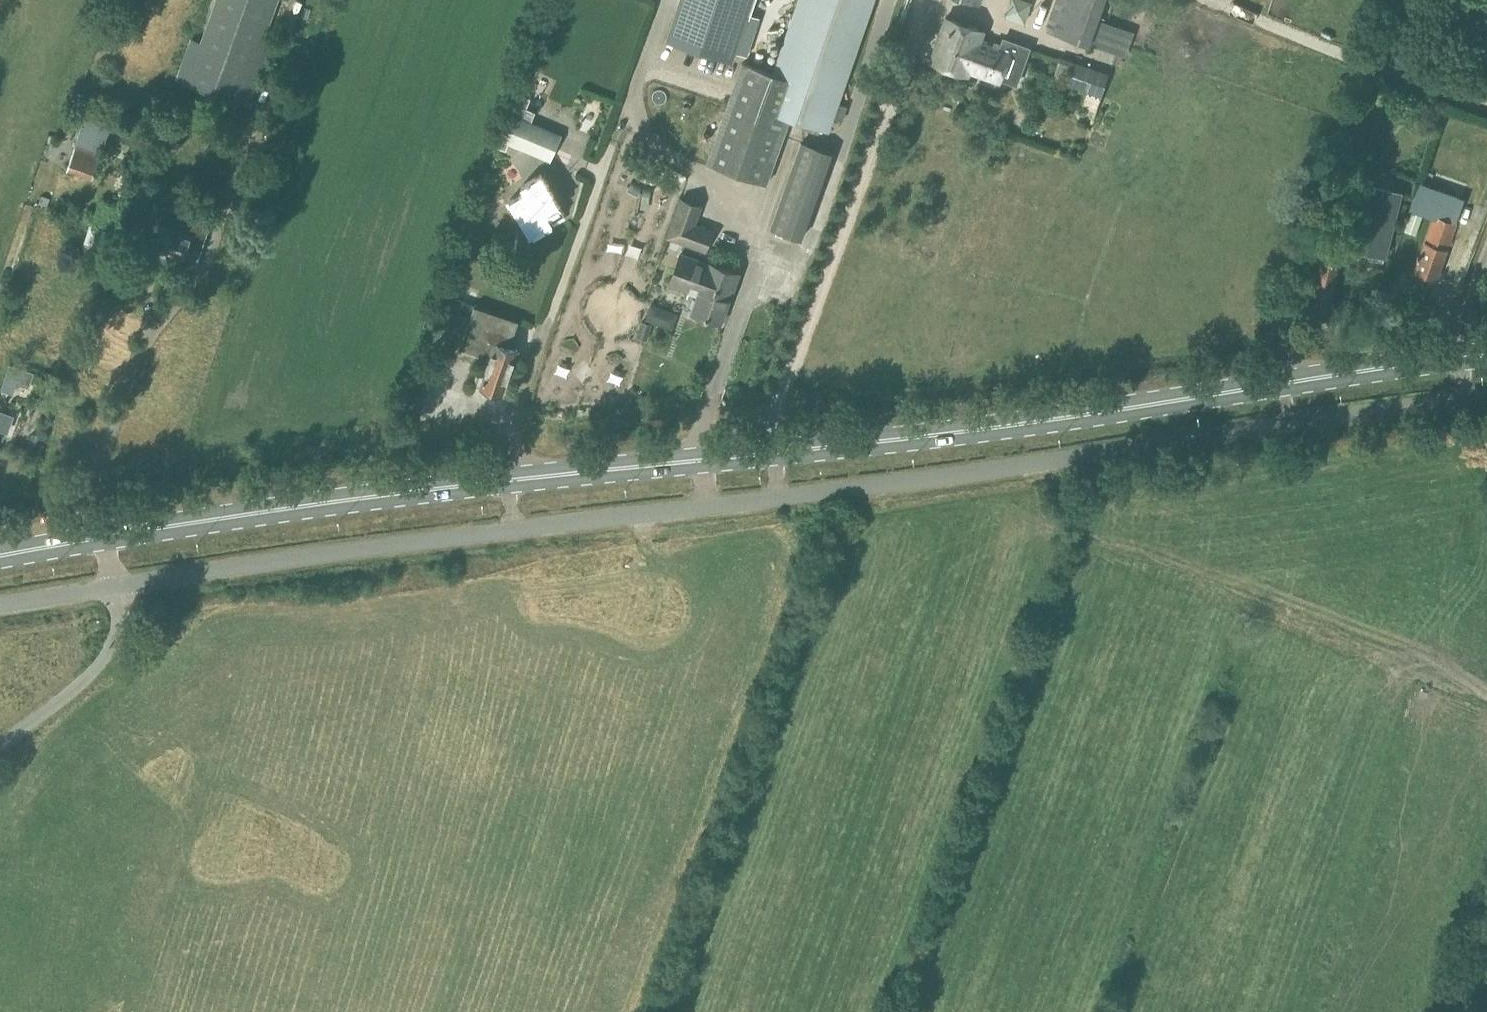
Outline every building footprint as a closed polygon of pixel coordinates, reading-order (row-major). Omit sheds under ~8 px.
[(278,0),(217,0),(195,63),(184,59),(177,79),(251,106),(260,80),(251,76),(278,0)] [(737,53),(749,57),(759,28),(747,24),(754,0),(680,0),(667,40),(734,62),(737,53)] [(744,63),(708,162),(767,183),(791,117),(827,130),(872,0),(801,0),(775,74),(744,63)] [(1004,15),(1026,23),(1033,2),(1029,0),(1010,0),(1004,15)] [(1046,29),(1090,45),(1106,0),(1057,0),(1046,29)] [(988,30),(945,14),(928,61),(971,77),(973,74),(974,74),(985,40),(988,30)] [(1001,84),(1013,50),(985,40),(974,74),(1001,84)] [(1110,72),(1061,56),(1053,80),(1088,91),(1083,105),(1098,110),(1110,72)] [(500,148),(507,151),(510,143),(551,161),(563,134),(532,120),(536,112),(528,107),(532,98),(522,93),(514,112),(502,140),(500,148)] [(78,139),(76,144),(68,170),(93,179),(102,154),(109,133),(110,134),(116,118),(89,109),(90,105),(79,100),(72,120),(83,124),(77,139),(78,139)] [(802,245),(834,153),(803,142),(771,234),(802,245)] [(510,199),(530,233),(531,235),(535,233),(535,232),(544,227),(553,221),(565,213),(561,206),(562,206),(561,204),(560,205),(542,173),(522,185),(525,190),(510,199)] [(127,218),(143,224),(155,185),(139,180),(127,218)] [(1310,280),(1314,281),(1308,304),(1329,309),(1345,247),(1386,257),(1402,191),(1362,181),(1348,239),(1322,233),(1315,257),(1319,259),(1317,270),(1312,269),(1310,280)] [(1422,250),(1423,250),(1415,271),(1437,278),(1447,249),(1457,222),(1465,200),(1432,188),(1432,190),(1420,185),(1412,208),(1434,216),(1422,250)] [(159,223),(163,224),(153,253),(173,259),(188,213),(190,214),(194,199),(191,197),(185,212),(165,206),(159,223)] [(704,206),(682,197),(667,237),(707,252),(715,230),(697,223),(704,206)] [(173,259),(184,263),(184,262),(197,266),(212,221),(190,214),(188,213),(173,259)] [(119,233),(91,224),(85,242),(113,252),(119,233)] [(702,286),(700,290),(693,312),(722,323),(740,272),(710,260),(710,261),(683,251),(671,283),(689,289),(692,282),(702,286)] [(460,347),(491,358),(481,386),(504,394),(520,348),(511,345),(520,321),(475,305),(454,296),(445,324),(453,327),(457,315),(470,320),(460,347)] [(680,313),(652,303),(646,320),(674,330),(680,313)] [(10,366),(1,391),(13,395),(22,370),(10,366)]
